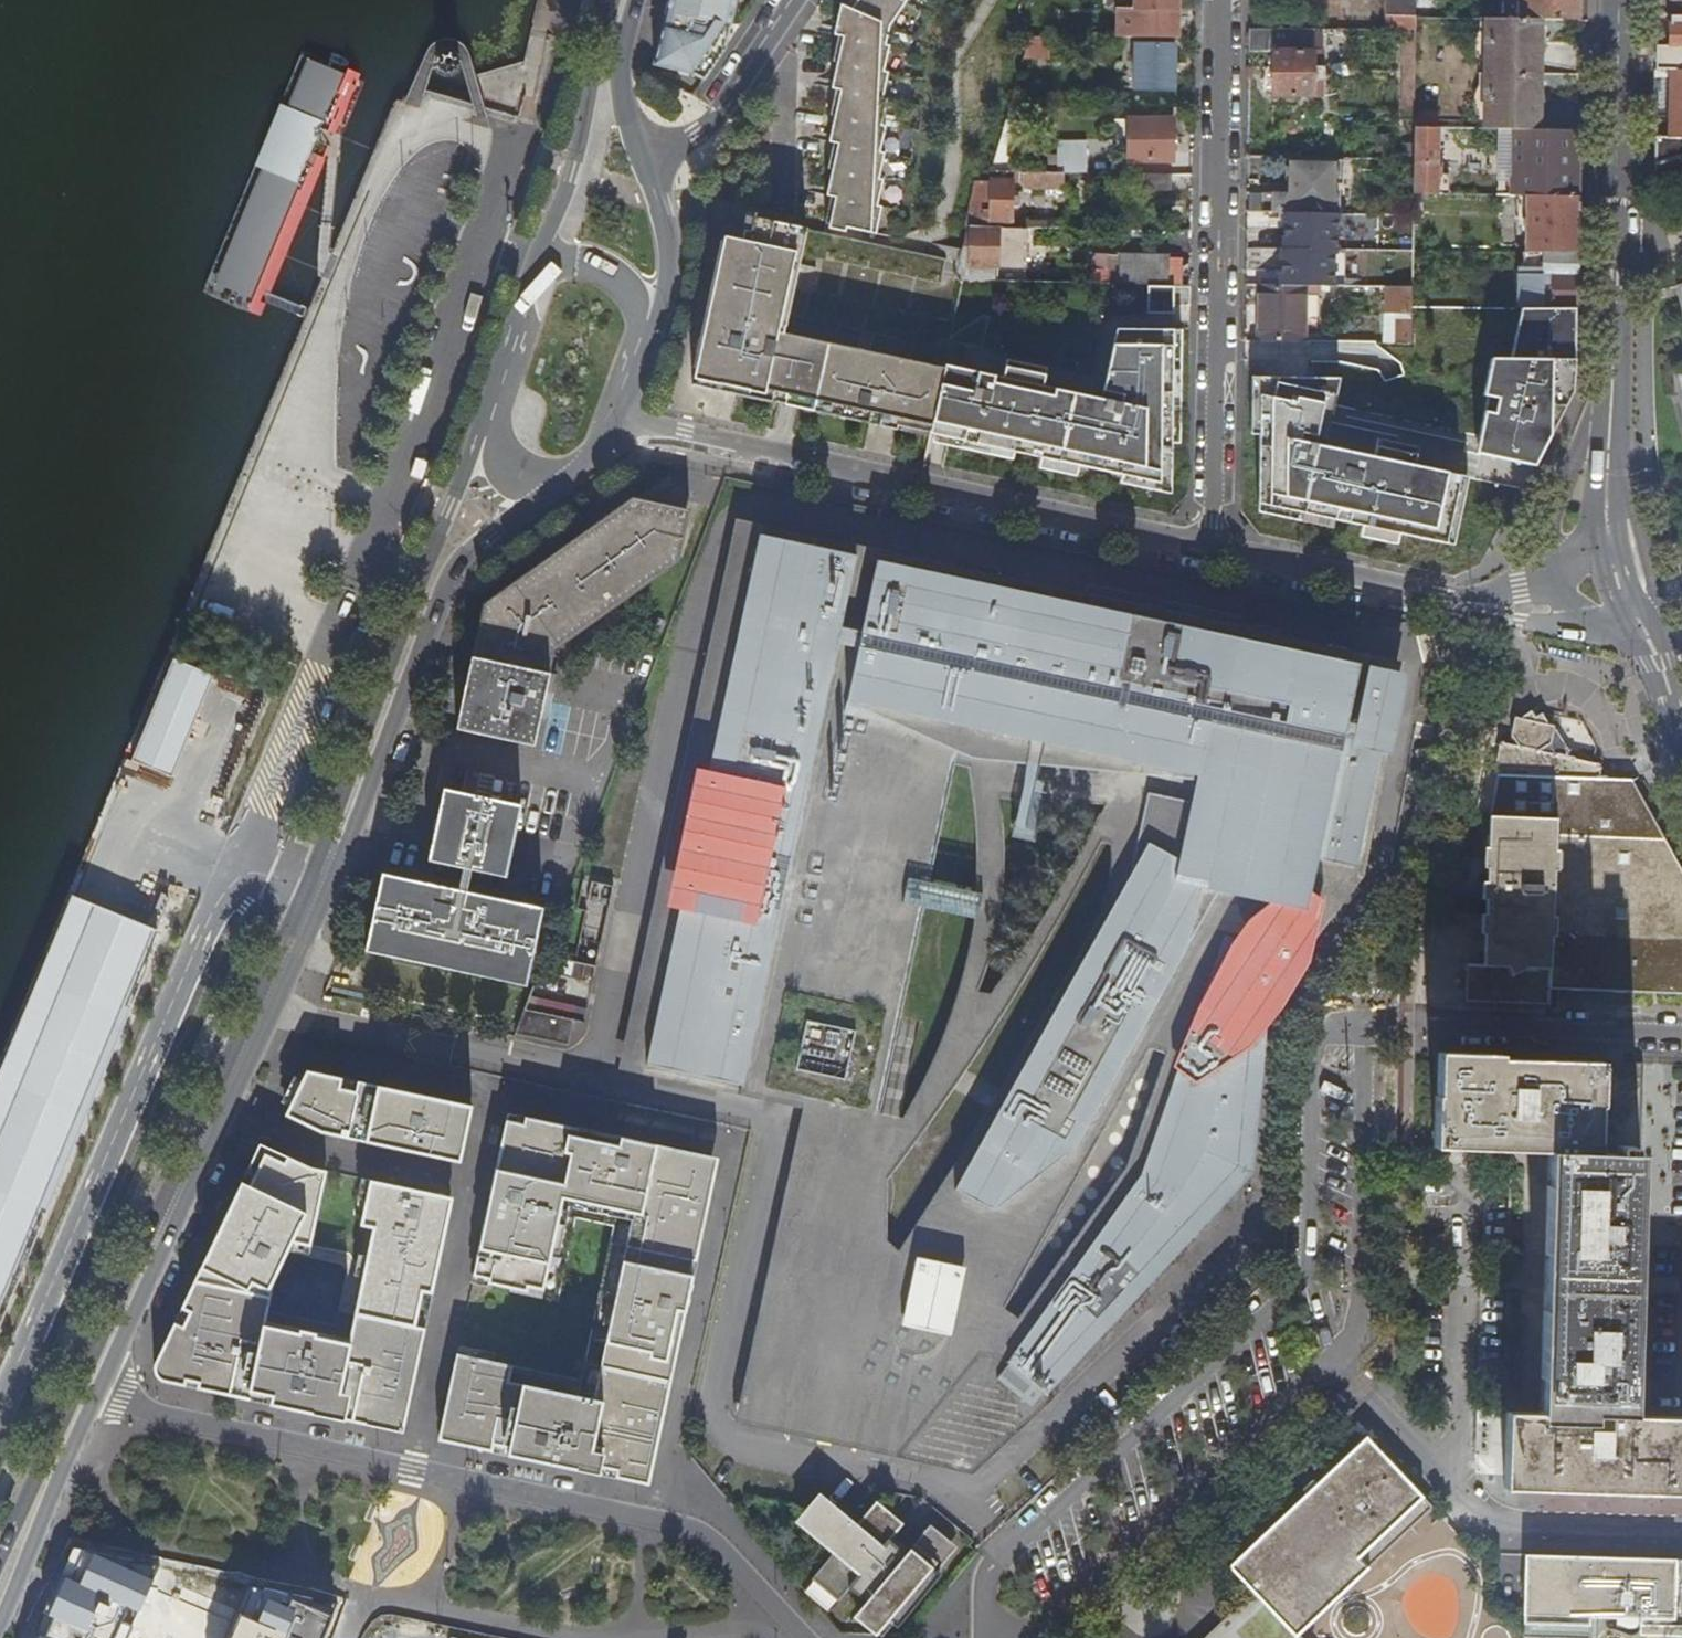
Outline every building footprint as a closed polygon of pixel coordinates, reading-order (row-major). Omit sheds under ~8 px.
[(655,67),(693,71),(705,78),(725,47),(732,20),(736,0),(671,0),(655,67)] [(846,6),(842,4),(841,7),(886,38),(888,31),(890,32),(891,25),(908,0),(849,0),(846,6)] [(1135,9),(1118,9),(1118,38),(1177,39),(1178,10),(1178,0),(1135,0),(1135,9)] [(1388,30),(1405,30),(1417,30),(1417,20),(1417,0),(1388,0),(1388,30)] [(1582,0),(1525,0),(1525,20),(1542,20),(1581,21),(1582,2),(1582,0)] [(886,38),(841,7),(837,29),(886,61),(887,53),(889,53),(891,45),(885,44),(886,38)] [(1487,20),(1486,76),(1542,76),(1542,20),(1525,20),(1487,20)] [(1681,71),(1681,25),(1670,25),(1669,48),(1675,48),(1675,70),(1681,71)] [(1341,29),(1250,28),(1250,51),(1275,51),(1273,96),(1313,96),(1314,41),(1321,40),(1323,38),(1341,39),(1341,29)] [(835,143),(834,147),(858,164),(883,125),(881,125),(885,106),(886,107),(888,99),(882,98),(886,80),(888,80),(889,72),(883,71),(886,61),(837,29),(836,33),(840,34),(834,61),(839,62),(833,88),(837,88),(832,115),(836,116),(830,142),(835,143)] [(1417,30),(1405,30),(1405,62),(1416,63),(1417,30)] [(1028,38),(1022,60),(1047,61),(1047,39),(1028,38)] [(1176,45),(1136,45),(1135,90),(1175,90),(1176,45)] [(1655,70),(1654,134),(1681,134),(1681,71),(1655,70)] [(1542,76),(1486,76),(1485,130),(1515,131),(1542,131),(1542,76)] [(1010,105),(1007,119),(992,172),(1009,172),(1027,105),(1010,105)] [(1416,112),(1415,121),(1415,129),(1439,130),(1439,112),(1416,112)] [(1173,162),(1174,120),(1128,119),(1128,162),(1173,162)] [(867,217),(878,225),(882,206),(877,205),(880,187),(882,187),(884,180),(878,178),(882,160),(884,160),(885,153),(879,152),(883,133),(885,134),(886,126),(883,125),(858,164),(836,197),(867,217)] [(1415,129),(1415,161),(1415,188),(1415,196),(1450,197),(1450,177),(1439,176),(1439,130),(1415,129)] [(1529,197),(1579,198),(1579,165),(1580,131),(1542,131),(1515,131),(1515,197),(1529,197)] [(1058,145),(1058,173),(1065,172),(1087,173),(1087,145),(1058,145)] [(833,170),(828,192),(835,196),(836,197),(858,164),(834,147),(829,169),(833,170)] [(1672,183),(1681,180),(1681,155),(1653,163),(1653,178),(1653,189),(1664,186),(1672,183)] [(1248,193),(1247,212),(1287,213),(1338,214),(1339,185),(1344,185),(1344,161),(1288,160),(1286,194),(1248,193)] [(1009,172),(992,172),(980,172),(977,185),(979,185),(978,200),(974,200),(967,227),(990,228),(990,221),(1012,221),(1013,181),(1025,182),(1025,187),(1044,188),(1045,184),(1065,184),(1065,172),(1058,173),(1009,172)] [(1168,191),(1168,174),(1141,173),(1140,190),(1168,191)] [(826,223),(829,224),(835,196),(828,192),(827,195),(832,196),(826,223)] [(829,224),(864,231),(867,217),(836,197),(835,196),(829,224)] [(1543,252),(1578,252),(1578,225),(1579,198),(1529,197),(1528,252),(1543,252)] [(1282,285),(1318,285),(1335,286),(1335,249),(1338,249),(1338,214),(1287,213),(1286,249),(1283,249),(1282,285)] [(1028,229),(1050,229),(1050,214),(1028,214),(1028,229)] [(768,250),(801,258),(807,229),(747,217),(743,239),(769,247),(768,250)] [(867,217),(864,231),(877,234),(878,225),(867,217)] [(964,284),(1019,284),(1024,284),(1026,229),(990,228),(967,227),(955,278),(964,284)] [(715,287),(757,301),(768,250),(769,247),(743,239),(742,244),(737,243),(738,239),(725,237),(717,274),(714,287),(715,287)] [(745,352),(736,395),(789,406),(804,338),(785,334),(801,258),(768,250),(757,301),(745,352)] [(1524,309),(1577,309),(1577,281),(1578,252),(1543,252),(1543,274),(1523,274),(1524,309)] [(1149,285),(1169,285),(1169,256),(1120,254),(1119,284),(1149,285)] [(1182,260),(1169,256),(1169,285),(1182,285),(1182,260)] [(1282,285),(1262,284),(1261,341),(1306,342),(1307,292),(1318,292),(1318,285),(1282,285)] [(1169,285),(1149,285),(1148,312),(1174,312),(1174,304),(1191,304),(1191,285),(1182,285),(1169,285)] [(699,341),(745,352),(757,301),(715,287),(714,287),(712,298),(707,321),(703,339),(699,338),(699,341)] [(1397,345),(1413,346),(1413,308),(1414,288),(1387,287),(1386,315),(1398,315),(1397,345)] [(1576,365),(1577,309),(1524,309),(1522,309),(1512,360),(1492,359),(1484,396),(1489,398),(1481,434),(1491,436),(1489,444),(1541,455),(1559,420),(1572,393),(1576,365)] [(947,364),(946,368),(931,436),(930,441),(1012,459),(1013,454),(1041,460),(1040,465),(1077,473),(1078,468),(1121,477),(1120,482),(1171,494),(1172,448),(1177,448),(1178,329),(1117,329),(1101,397),(947,364)] [(804,338),(789,406),(823,413),(838,346),(804,338)] [(693,385),(736,395),(745,352),(699,341),(696,354),(699,354),(693,385)] [(838,346),(823,413),(876,425),(891,357),(838,346)] [(891,357),(876,425),(931,436),(946,368),(891,357)] [(1672,369),(1673,372),(1674,371),(1681,405),(1681,366),(1672,369)] [(1260,430),(1259,507),(1332,524),(1334,516),(1361,522),(1359,532),(1395,540),(1398,530),(1447,540),(1462,472),(1327,443),(1330,425),(1301,419),(1302,412),(1332,419),(1340,378),(1252,375),(1252,430),(1260,430)] [(630,497),(482,607),(472,651),(455,731),(533,745),(553,650),(677,562),(687,510),(630,497)] [(918,894),(923,877),(928,862),(925,856),(936,823),(933,818),(952,743),(1060,767),(1063,753),(1184,780),(1175,818),(1159,817),(910,1267),(894,1258),(886,1272),(878,1274),(862,1278),(847,1282),(814,1276),(810,1279),(775,1274),(770,1307),(765,1311),(761,1344),(757,1347),(754,1380),(749,1385),(747,1410),(784,1418),(801,1422),(869,1438),(927,1451),(962,1407),(972,1414),(954,1437),(987,1462),(1007,1440),(1160,1274),(1222,1206),(1253,1173),(1254,1149),(1263,1055),(1269,982),(1275,983),(1285,903),(1290,904),(1295,905),(1302,905),(1305,904),(1311,902),(1319,898),(1327,892),(1339,883),(1348,872),(1357,861),(1361,852),(1363,844),(1363,834),(1361,827),(1358,821),(1351,813),(1345,810),(1366,706),(1333,697),(1352,664),(1278,647),(1274,641),(1241,639),(1237,634),(1203,630),(1199,625),(1166,622),(1163,617),(1129,614),(1127,609),(1092,606),(1089,601),(1055,598),(1052,593),(1018,590),(1014,585),(980,582),(976,577),(943,575),(939,569),(907,566),(903,561),(875,561),(738,532),(735,572),(730,575),(727,608),(722,611),(719,643),(715,647),(712,683),(705,686),(702,721),(698,724),(695,757),(690,761),(688,794),(683,797),(681,830),(674,834),(672,868),(666,872),(663,906),(659,909),(657,941),(651,946),(649,981),(643,984),(641,1018),(636,1021),(632,1059),(757,1087),(871,1113),(884,1084),(880,1078),(892,1045),(887,1040),(899,1009),(895,1003),(905,971),(903,967),(914,935),(910,930),(919,904),(921,898),(918,894)] [(171,778),(212,676),(172,660),(130,764),(171,778)] [(1553,743),(1556,728),(1549,726),(1544,715),(1539,718),(1536,712),(1523,720),(1518,719),(1514,735),(1520,745),(1520,750),(1504,747),(1501,770),(1597,777),(1597,767),(1576,762),(1576,758),(1558,754),(1553,743)] [(1474,1002),(1553,1006),(1554,989),(1681,995),(1681,871),(1631,780),(1597,777),(1501,770),(1494,813),(1494,883),(1486,882),(1486,900),(1494,900),(1493,964),(1475,963),(1474,1002)] [(520,808),(520,807),(443,790),(442,792),(427,863),(504,880),(520,808)] [(531,957),(541,909),(379,876),(369,923),(362,954),(524,987),(531,957)] [(980,890),(923,877),(918,894),(921,898),(919,904),(975,915),(980,890)] [(69,899),(0,1068),(0,1311),(155,933),(69,899)] [(577,1006),(573,1020),(583,1022),(586,1009),(577,1006)] [(525,1008),(515,1033),(514,1034),(567,1046),(573,1020),(525,1008)] [(1546,1151),(1638,1154),(1641,1064),(1498,1060),(1498,1055),(1437,1052),(1433,1147),(1457,1149),(1457,1147),(1546,1151)] [(473,1106),(306,1071),(284,1114),(325,1131),(461,1161),(473,1106)] [(516,1115),(508,1113),(501,1145),(711,1190),(718,1157),(516,1115)] [(212,1223),(291,1239),(311,1243),(327,1168),(314,1165),(252,1140),(212,1223)] [(711,1190),(501,1145),(474,1276),(561,1294),(580,1206),(634,1218),(615,1305),(684,1319),(711,1190)] [(1638,1154),(1546,1151),(1542,1269),(1538,1415),(1631,1415),(1635,1272),(1638,1154)] [(368,1255),(439,1269),(454,1197),(371,1178),(362,1221),(375,1224),(368,1255)] [(277,1269),(291,1239),(212,1223),(185,1278),(271,1296),(277,1269)] [(368,1255),(356,1314),(417,1326),(425,1286),(434,1288),(439,1269),(368,1255)] [(271,1296),(185,1278),(155,1343),(153,1353),(154,1361),(156,1368),(160,1375),(165,1381),(404,1433),(426,1328),(417,1326),(356,1314),(351,1339),(266,1322),(271,1296)] [(684,1319),(615,1305),(602,1366),(672,1380),(684,1319)] [(534,1371),(458,1355),(440,1441),(503,1454),(505,1447),(532,1453),(530,1460),(649,1485),(672,1380),(602,1366),(586,1363),(578,1401),(530,1391),(534,1371)] [(1538,1415),(1505,1413),(1502,1487),(1681,1494),(1681,1417),(1631,1415),(1538,1415)] [(1295,1634),(1332,1600),(1394,1542),(1430,1508),(1428,1505),(1394,1469),(1367,1440),(1345,1461),(1231,1567),(1255,1593),(1225,1621),(1207,1637),(1299,1637),(1295,1634)] [(799,1516),(837,1548),(862,1520),(823,1487),(799,1516)] [(876,1504),(901,1525),(906,1519),(881,1498),(876,1504)] [(862,1520),(837,1548),(811,1578),(834,1599),(850,1582),(868,1597),(863,1603),(889,1625),(955,1550),(929,1529),(910,1550),(893,1535),(901,1525),(876,1504),(862,1520)] [(75,1545),(33,1637),(128,1637),(154,1581),(75,1545)] [(1523,1554),(1521,1637),(1681,1637),(1681,1560),(1523,1554)] [(250,1587),(226,1637),(319,1637),(332,1603),(250,1587)] [(1498,1617),(1476,1623),(1471,1637),(1515,1637),(1516,1635),(1498,1617)]
